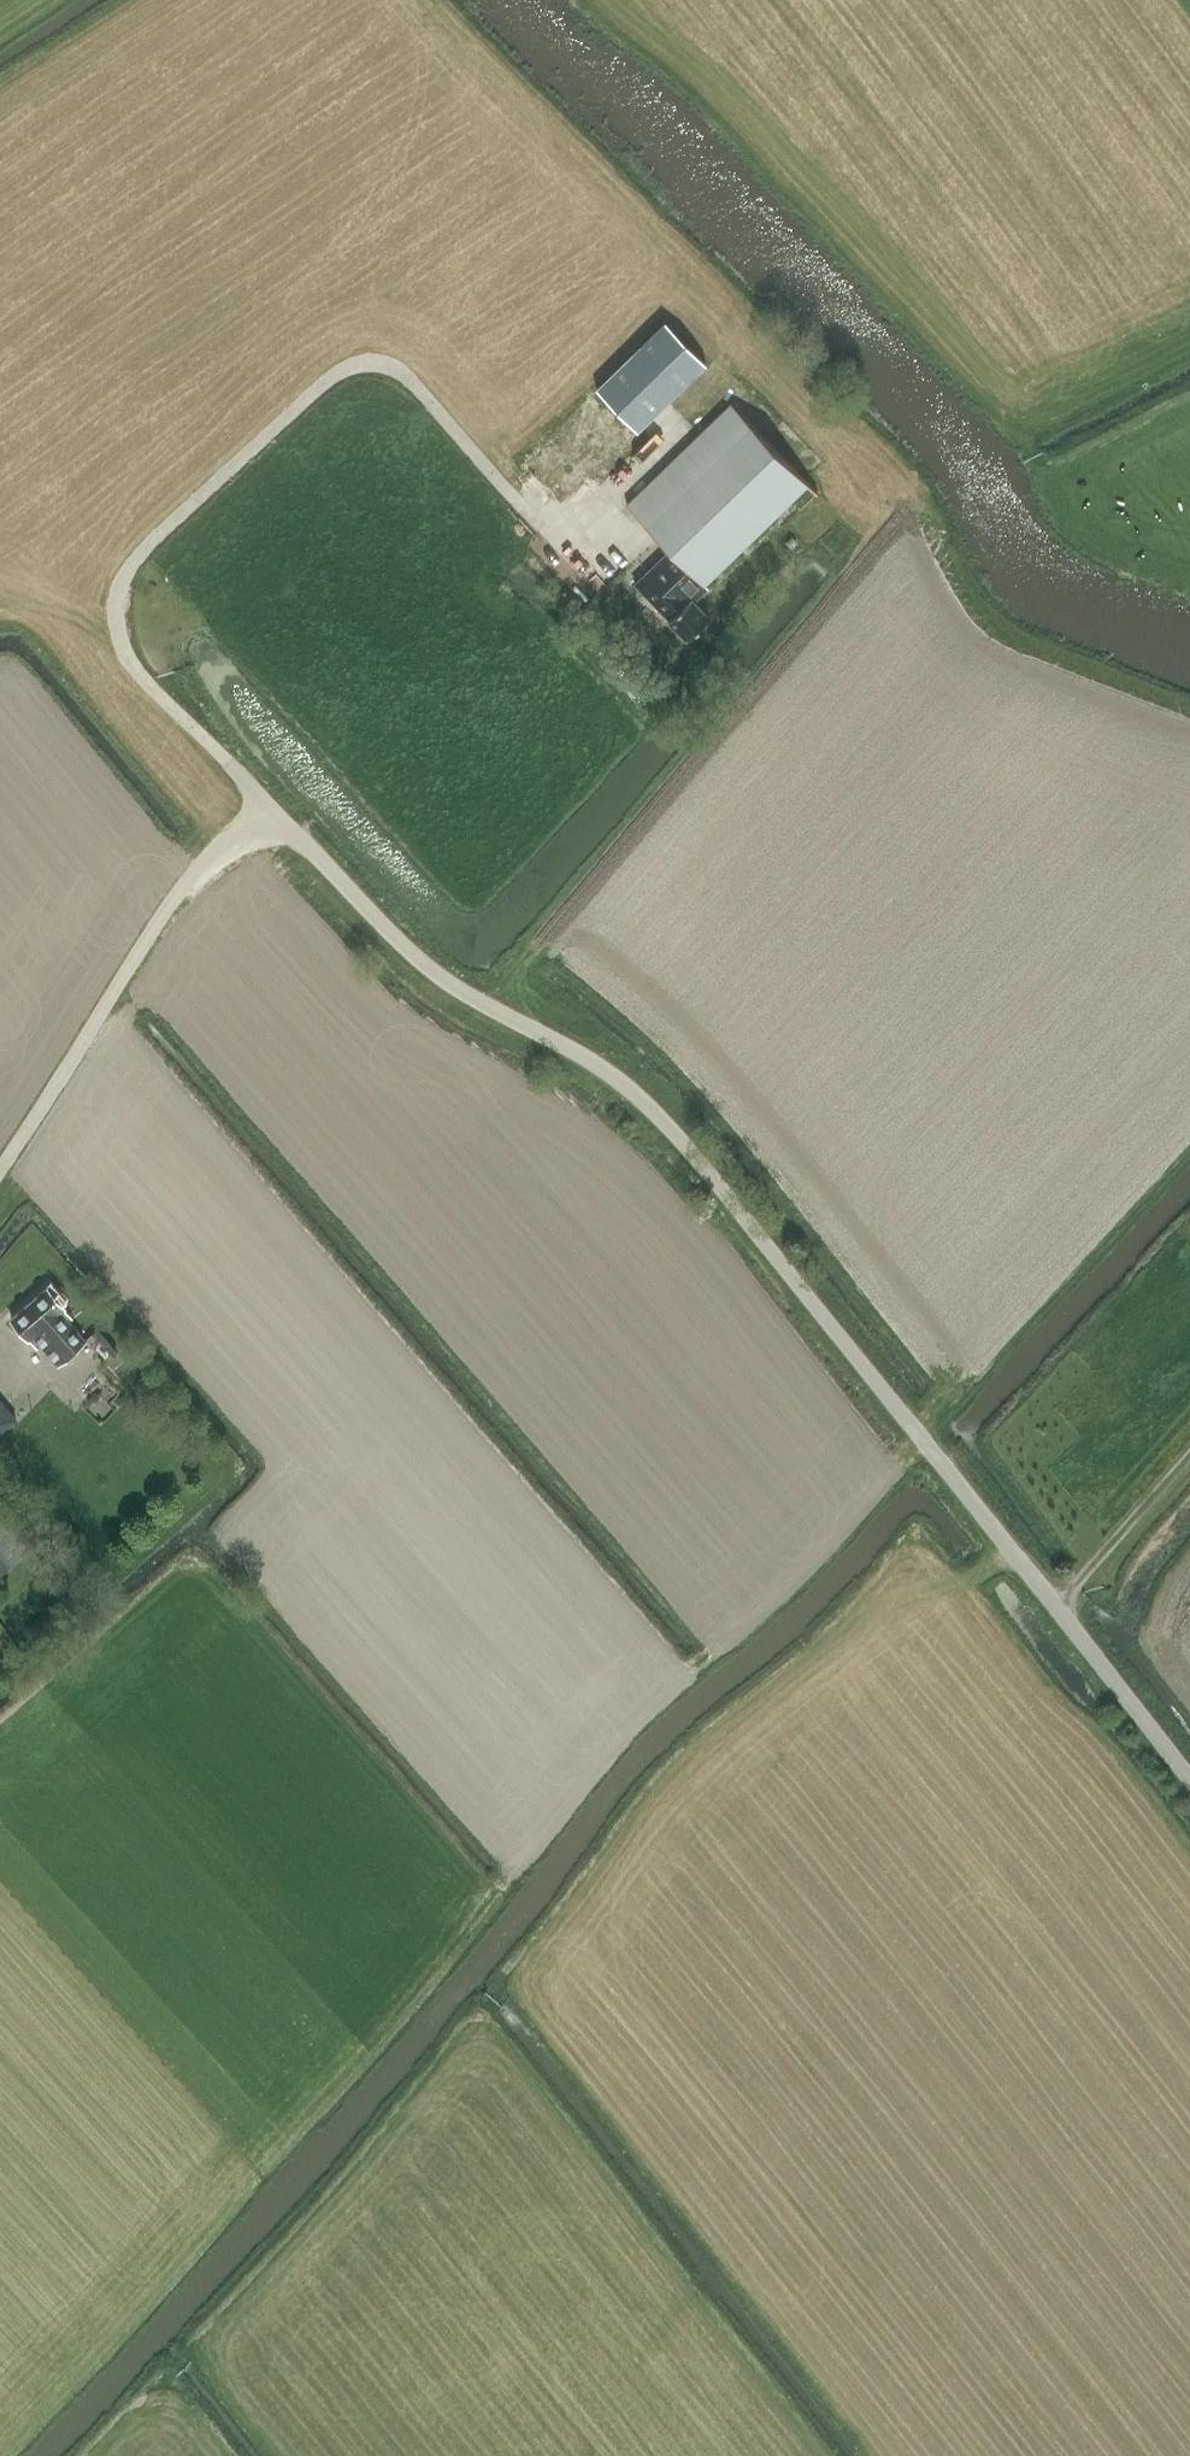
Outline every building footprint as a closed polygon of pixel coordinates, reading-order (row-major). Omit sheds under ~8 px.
[(598,389),(638,430),(708,364),(667,322),(598,389)] [(523,462),(562,503),(631,436),(593,395),(523,462)] [(705,582),(808,482),(817,492),(819,491),(732,402),(627,503),(671,548),(636,582),(668,616),(668,617),(687,637),(710,616),(694,599),(709,585),(705,582)] [(41,1343),(58,1362),(86,1338),(69,1319),(73,1316),(47,1286),(12,1316),(38,1346),(41,1343)] [(23,1406),(0,1379),(0,1425),(23,1406)] [(39,1540),(0,1491),(0,1571),(39,1540)]
